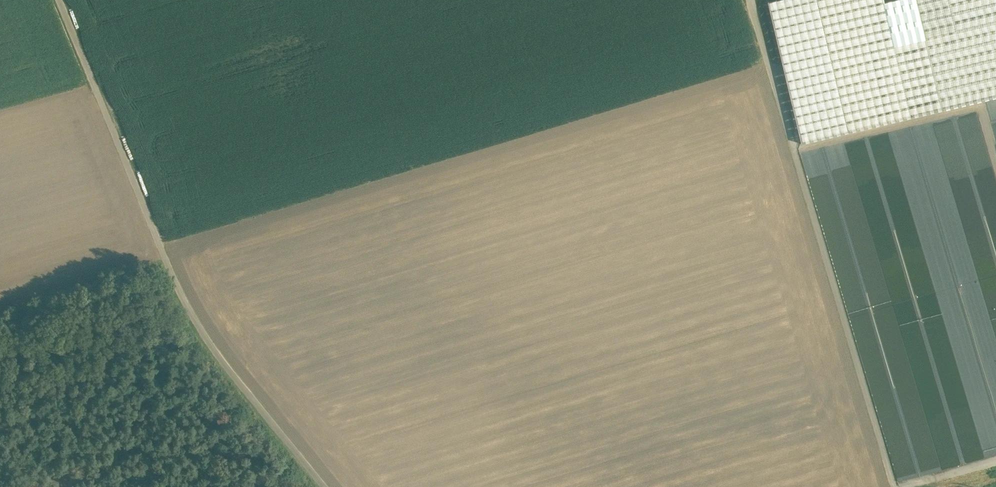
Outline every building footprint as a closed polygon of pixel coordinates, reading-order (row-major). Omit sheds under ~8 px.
[(768,2),(801,143),(942,109),(916,0),(892,0),(884,2),(884,0),(775,0),(768,2)] [(942,109),(955,106),(942,50),(995,37),(995,0),(916,0),(942,109)] [(942,50),(955,106),(995,96),(995,37),(942,50)]
